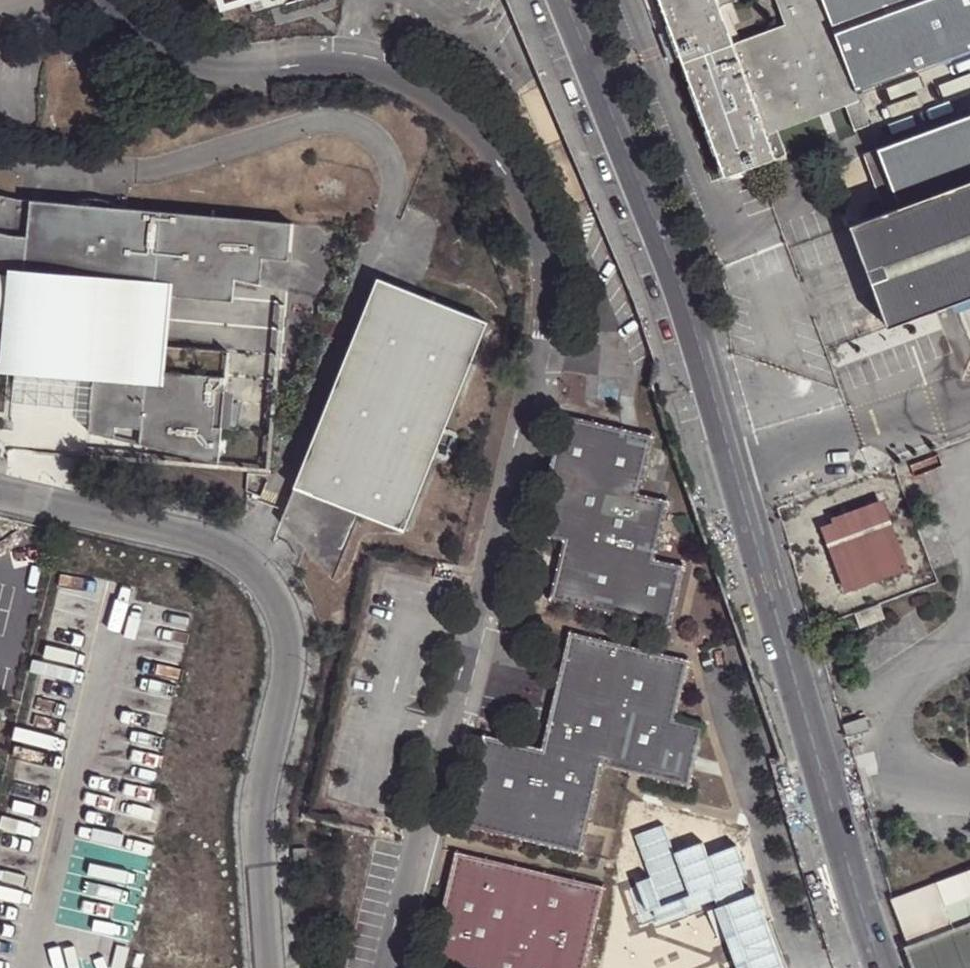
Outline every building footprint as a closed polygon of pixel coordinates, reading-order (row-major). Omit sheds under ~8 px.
[(222,18),(277,0),(216,0),(222,18)] [(883,145),(862,88),(969,48),(969,0),(776,0),(785,25),(734,45),(719,7),(738,0),(658,0),(670,33),(679,56),(724,177),(731,175),(757,165),(775,159),(787,154),(779,130),(845,105),(886,211),(849,225),(886,327),(969,296),(969,113),(883,145)] [(679,56),(670,33),(666,35),(675,57),(679,56)] [(778,165),(775,159),(757,165),(759,172),(778,165)] [(759,172),(757,165),(731,175),(733,181),(759,172)] [(260,287),(263,262),(289,265),(294,227),(18,199),(0,194),(0,369),(0,368),(3,360),(91,369),(83,436),(215,469),(227,356),(148,348),(154,298),(158,262),(184,265),(184,268),(260,287)] [(258,309),(260,287),(184,268),(184,265),(158,262),(154,298),(258,309)] [(375,274),(281,518),(311,529),(305,545),(335,575),(361,508),(405,525),(485,317),(375,274)] [(650,564),(656,536),(659,525),(663,506),(634,499),(648,441),(559,419),(532,537),(560,545),(556,563),(556,565),(561,566),(559,574),(554,573),(554,574),(547,603),(665,631),(679,572),(650,564)] [(845,589),(904,567),(888,522),(884,522),(880,506),(823,526),(845,589)] [(311,529),(281,518),(305,545),(311,529)] [(659,525),(656,536),(666,539),(669,528),(659,525)] [(542,571),(554,574),(554,573),(559,574),(561,566),(556,565),(556,563),(545,560),(542,571)] [(879,604),(855,613),(861,626),(884,618),(879,604)] [(585,648),(587,642),(567,638),(548,716),(548,718),(554,720),(551,728),(546,727),(539,755),(481,741),(460,831),(577,859),(582,839),(582,838),(577,836),(579,829),(584,830),(585,828),(599,770),(627,777),(629,777),(630,772),(637,773),(636,779),(638,779),(685,790),(700,731),(671,724),(685,665),(595,644),(593,650),(585,648)] [(595,644),(587,642),(585,648),(593,650),(595,644)] [(548,718),(548,716),(538,714),(535,724),(546,727),(551,728),(554,720),(548,718)] [(635,789),(638,779),(636,779),(637,773),(630,772),(629,777),(627,777),(625,786),(635,789)] [(644,831),(651,833),(649,841),(642,839),(642,842),(636,869),(635,871),(640,872),(638,881),(633,880),(613,967),(706,967),(738,832),(649,811),(644,831)] [(582,838),(582,839),(593,842),(596,830),(585,828),(584,830),(579,829),(577,836),(582,838)] [(651,833),(644,831),(634,829),(631,839),(642,842),(642,839),(649,841),(651,833)] [(456,871),(459,860),(441,856),(439,867),(450,870),(450,869),(456,871)] [(459,860),(456,871),(450,869),(450,870),(433,945),(433,947),(439,949),(437,958),(431,957),(429,967),(583,967),(599,893),(459,860)] [(635,871),(636,869),(625,867),(622,877),(633,880),(638,881),(640,872),(635,871)] [(969,924),(969,897),(941,907),(951,932),(969,924)] [(951,932),(906,949),(913,967),(969,967),(969,924),(951,932)] [(433,947),(433,945),(422,942),(420,954),(431,957),(437,958),(439,949),(433,947)]
